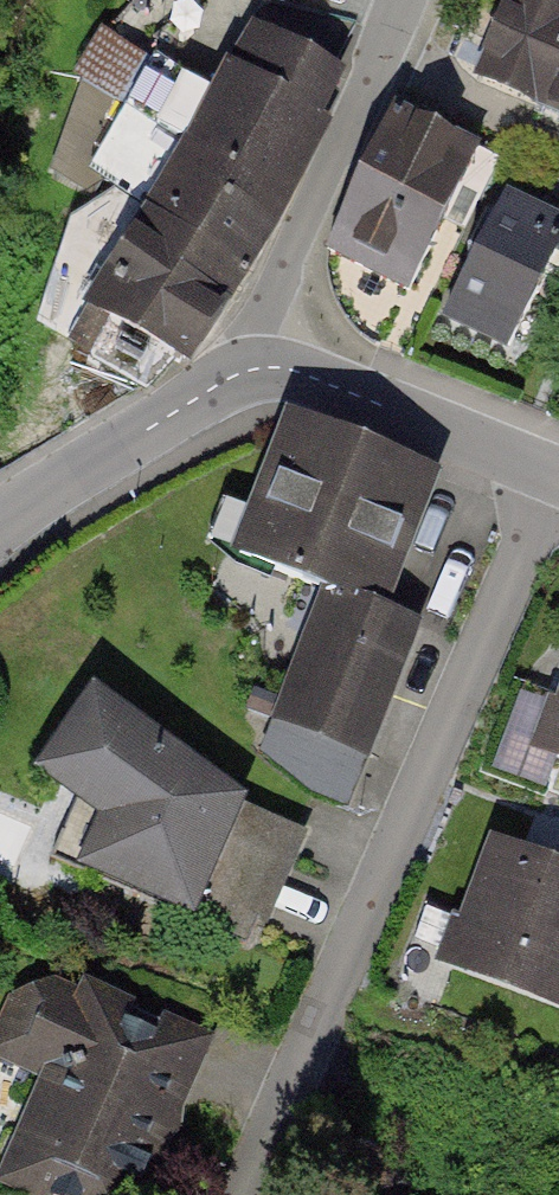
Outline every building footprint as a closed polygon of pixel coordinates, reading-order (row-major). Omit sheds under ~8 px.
[(555,0),(501,0),(471,81),(558,113),(558,1),(555,0)] [(289,175),(341,79),(248,29),(197,126),(289,175)] [(477,143),(402,104),(325,254),(400,293),(477,143)] [(237,272),(289,175),(197,126),(145,222),(237,272)] [(447,311),(516,343),(558,254),(558,218),(504,192),(447,311)] [(186,368),(237,272),(145,222),(93,319),(186,368)] [(422,620),(399,612),(453,473),(301,414),(246,556),(330,589),(281,727),(372,760),(422,620)] [(239,802),(96,696),(44,772),(105,817),(82,868),(192,913),(239,802)] [(548,745),(558,749),(558,715),(548,745)] [(495,852),(455,958),(558,997),(558,876),(495,852)] [(207,1043),(87,991),(81,1005),(41,988),(11,998),(0,1023),(0,1037),(4,1057),(47,1075),(1,1181),(35,1194),(141,1194),(207,1043)]
